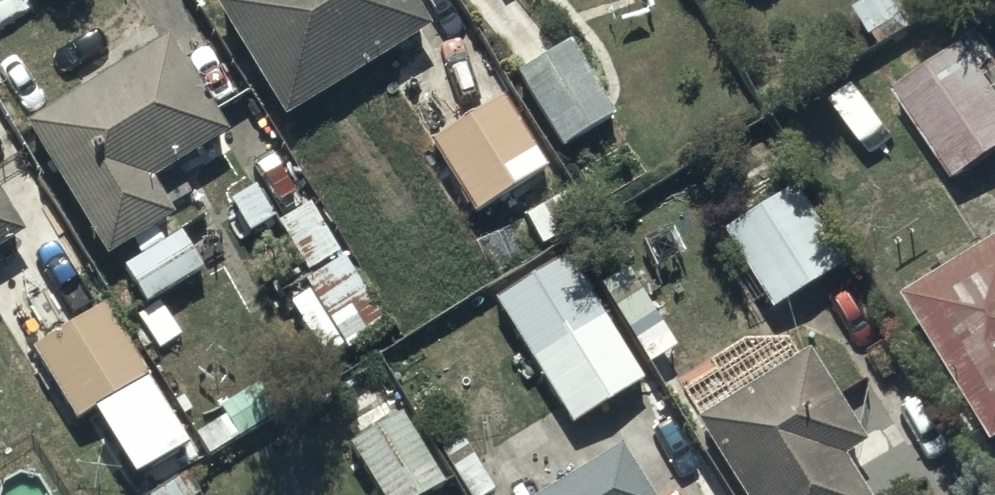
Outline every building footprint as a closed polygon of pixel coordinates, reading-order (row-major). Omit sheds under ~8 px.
[(213,17),(284,133),(369,80),(377,93),(429,61),(421,47),(431,41),(406,0),(240,0),(213,17)] [(893,93),(957,179),(977,166),(979,169),(994,158),(994,155),(992,151),(994,149),(994,81),(967,41),(893,93)] [(165,49),(22,140),(106,270),(175,226),(153,192),(198,164),(204,172),(220,162),(216,156),(229,148),(165,49)] [(574,53),(517,88),(560,159),(617,124),(574,53)] [(503,107),(431,149),(474,222),(546,180),(503,107)] [(797,195),(724,238),(773,320),(845,277),(797,195)] [(23,245),(0,210),(0,260),(23,245)] [(311,213),(277,233),(307,283),(292,292),(297,301),(287,307),(324,368),(382,334),(311,213)] [(177,241),(121,277),(147,317),(202,280),(177,241)] [(906,306),(994,449),(994,251),(906,306)] [(566,254),(490,299),(567,427),(642,383),(566,254)] [(105,317),(33,361),(77,433),(100,419),(124,458),(173,428),(105,317)] [(640,363),(689,442),(698,437),(734,494),(859,494),(844,472),(868,457),(810,365),(716,423),(668,345),(640,363)] [(347,450),(374,494),(447,494),(400,418),(347,450)] [(560,494),(640,494),(618,459),(601,469),(597,462),(579,473),(583,480),(560,494)]
